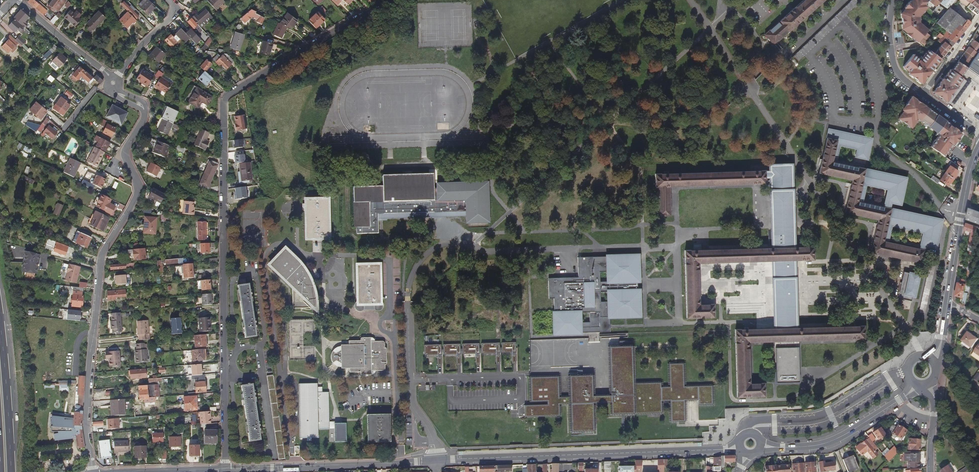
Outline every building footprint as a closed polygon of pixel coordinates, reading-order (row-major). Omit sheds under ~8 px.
[(37,5),(38,4),(33,0),(29,0),(27,2),(43,15),(45,13),(40,9),(41,8),(37,5)] [(66,2),(64,0),(54,0),(51,4),(50,3),(47,6),(55,13),(56,13),(66,2)] [(148,0),(147,0),(145,0),(138,7),(140,9),(148,0)] [(147,15),(155,7),(148,0),(140,9),(147,15)] [(208,2),(217,10),(226,1),(226,0),(210,0),(208,2)] [(824,0),(802,0),(783,18),(765,34),(775,44),(793,28),(824,0)] [(860,2),(858,0),(851,0),(792,57),(797,63),(860,2)] [(904,7),(905,8),(901,13),(901,17),(902,17),(902,24),(902,28),(907,33),(906,33),(912,38),(913,37),(918,42),(925,33),(928,29),(920,22),(919,16),(928,6),(925,4),(928,1),(927,0),(912,0),(911,1),(911,0),(910,0),(904,7)] [(943,13),(945,10),(948,7),(954,0),(928,0),(933,4),(936,7),(943,13)] [(978,11),(978,0),(974,0),(970,5),(971,6),(973,8),(971,10),(976,15),(978,11)] [(129,8),(124,2),(121,4),(136,19),(138,17),(133,12),(129,8)] [(936,7),(932,11),(939,17),(943,13),(936,7)] [(966,20),(963,17),(962,18),(950,8),(948,7),(945,10),(943,13),(939,17),(935,21),(937,24),(946,31),(950,34),(955,28),(959,24),(961,26),(966,20)] [(74,26),(81,19),(79,17),(81,14),(76,10),(74,13),(70,9),(63,17),(69,22),(74,26)] [(206,25),(213,18),(210,15),(211,15),(205,9),(198,17),(194,21),(200,26),(204,23),(206,25)] [(260,23),(263,18),(254,13),(255,11),(251,9),(242,16),(239,19),(244,24),(251,17),(257,19),(256,21),(260,23)] [(28,16),(21,10),(17,14),(19,15),(16,17),(23,23),(28,16)] [(89,26),(92,29),(104,17),(106,14),(103,10),(100,13),(98,11),(86,23),(89,26)] [(191,17),(185,12),(182,15),(188,20),(191,17)] [(315,28),(324,19),(317,12),(308,21),(315,28)] [(286,27),(291,29),(297,20),(287,13),(279,23),(286,27)] [(53,24),(58,18),(55,15),(50,21),(53,24)] [(133,23),(136,20),(131,15),(122,23),(127,28),(132,22),(133,23)] [(193,19),(191,18),(188,22),(193,27),(191,29),(197,34),(200,31),(201,32),(203,30),(202,28),(200,26),(194,21),(193,19)] [(22,27),(14,19),(8,26),(14,32),(17,29),(22,34),(24,32),(27,34),(29,32),(23,26),(22,27)] [(971,22),(967,19),(966,20),(961,26),(965,30),(971,23),(971,22)] [(280,38),(286,27),(279,23),(278,23),(272,35),(280,38)] [(962,34),(965,30),(961,26),(959,24),(955,28),(962,34)] [(191,29),(191,28),(186,33),(189,37),(196,43),(200,38),(197,34),(191,29)] [(954,43),(959,37),(962,34),(955,28),(950,34),(946,31),(942,36),(946,40),(948,38),(954,43)] [(186,33),(181,29),(175,34),(179,38),(184,42),(189,37),(186,33)] [(926,42),(925,41),(929,36),(925,33),(918,42),(923,45),(926,42)] [(8,39),(2,46),(8,52),(10,50),(12,52),(17,47),(15,45),(16,43),(17,44),(18,43),(22,47),(23,46),(22,45),(17,40),(10,34),(7,39),(8,39)] [(172,46),(179,38),(175,34),(174,34),(172,36),(170,35),(165,40),(172,46)] [(26,41),(20,36),(17,40),(22,45),(24,43),(26,44),(27,43),(26,42),(26,41)] [(239,51),(242,38),(233,36),(230,48),(239,51)] [(944,42),(946,40),(942,36),(939,39),(938,41),(942,45),(944,42)] [(954,43),(948,38),(946,40),(944,42),(950,47),(954,43)] [(268,55),(272,43),(263,40),(259,52),(268,55)] [(978,47),(978,44),(974,40),(970,45),(968,47),(976,52),(978,47)] [(950,47),(944,42),(942,45),(941,46),(947,51),(950,47)] [(57,48),(53,44),(49,49),(50,50),(53,53),(57,48)] [(166,54),(169,50),(162,44),(159,48),(165,53),(166,54)] [(947,51),(941,46),(940,45),(934,53),(941,58),(947,51)] [(158,62),(165,53),(159,48),(158,47),(149,56),(158,62)] [(973,57),(976,52),(968,47),(965,51),(973,57)] [(965,68),(977,77),(978,76),(978,48),(966,67),(965,68)] [(933,68),(941,58),(934,53),(929,49),(922,57),(920,59),(918,58),(913,54),(903,66),(909,72),(909,73),(921,83),(931,71),(933,68)] [(47,59),(53,53),(50,50),(44,56),(47,59)] [(973,57),(965,51),(958,61),(966,67),(973,57)] [(59,67),(67,59),(59,52),(52,60),(59,67)] [(232,63),(227,58),(229,57),(227,54),(222,54),(220,56),(218,54),(213,59),(219,65),(221,63),(226,68),(232,63)] [(211,64),(206,59),(199,66),(204,70),(211,64)] [(933,92),(945,102),(962,78),(960,76),(965,68),(966,67),(957,61),(951,70),(949,69),(944,76),(942,79),(933,92)] [(93,78),(79,65),(75,70),(76,72),(71,78),(70,78),(71,79),(72,78),(76,82),(78,80),(82,77),(90,84),(94,79),(93,78)] [(222,71),(217,66),(214,69),(220,74),(222,71)] [(147,86),(154,76),(144,70),(138,78),(143,81),(142,83),(147,86)] [(172,84),(162,77),(164,74),(158,70),(154,76),(159,80),(155,86),(166,93),(172,84)] [(204,84),(211,77),(205,71),(198,78),(204,84)] [(103,81),(96,75),(93,78),(94,79),(97,82),(100,84),(103,81)] [(213,96),(194,84),(185,99),(198,107),(201,102),(204,101),(208,104),(213,96)] [(930,146),(944,156),(962,132),(911,95),(901,109),(903,110),(898,117),(911,127),(917,118),(939,133),(930,146)] [(66,101),(61,97),(55,105),(59,108),(60,106),(66,111),(70,106),(65,102),(66,101)] [(46,111),(35,102),(28,109),(39,118),(46,111)] [(122,125),(128,114),(113,106),(107,118),(122,125)] [(173,124),(178,111),(167,106),(162,119),(173,124)] [(247,128),(244,115),(235,116),(236,125),(235,125),(236,130),(247,128)] [(48,123),(50,121),(46,117),(41,122),(41,123),(44,125),(47,122),(48,123)] [(168,136),(173,124),(162,119),(160,118),(155,130),(168,136)] [(110,137),(115,129),(107,124),(102,133),(110,137)] [(57,133),(48,126),(43,133),(51,140),(57,133)] [(206,140),(209,132),(196,127),(193,133),(197,135),(193,145),(205,150),(208,141),(206,140)] [(922,264),(925,250),(926,247),(935,249),(942,220),(891,209),(888,208),(890,202),(900,204),(906,178),(865,169),(834,163),(839,144),(858,148),(856,156),(866,159),(871,139),(828,130),(822,161),(819,173),(852,180),(851,186),(845,213),(848,214),(878,220),(877,224),(877,226),(871,252),(922,264)] [(110,143),(101,138),(97,136),(95,140),(99,142),(96,147),(105,152),(110,143)] [(165,158),(170,146),(158,141),(154,153),(165,158)] [(251,153),(250,146),(235,149),(237,157),(242,156),(242,154),(250,153),(251,153)] [(97,168),(104,153),(94,147),(86,162),(97,168)] [(253,180),(250,162),(251,162),(250,153),(242,154),(242,156),(243,164),(239,164),(240,173),(238,173),(240,184),(245,184),(245,183),(250,182),(249,182),(253,181),(253,180)] [(73,176),(80,163),(70,159),(64,172),(73,176)] [(213,176),(218,165),(217,164),(217,163),(214,161),(213,162),(209,161),(204,172),(213,176)] [(772,244),(772,248),(782,247),(793,247),(793,227),(792,189),(791,165),(774,166),(773,166),(769,166),(769,172),(764,172),(765,179),(770,179),(771,229),(772,244)] [(949,165),(940,179),(947,185),(957,170),(949,165)] [(765,179),(764,172),(764,171),(754,171),(667,174),(654,174),(655,187),(657,187),(658,217),(670,216),(670,213),(669,187),(751,184),(753,184),(765,184),(765,179)] [(208,187),(213,176),(204,172),(198,186),(208,192),(210,188),(208,187)] [(34,180),(31,179),(23,174),(21,179),(32,184),(34,180)] [(102,189),(106,180),(97,175),(93,184),(83,179),(81,184),(87,187),(93,190),(95,185),(102,189)] [(382,188),(354,190),(355,230),(357,230),(358,236),(379,236),(378,224),(378,220),(391,220),(391,221),(429,219),(429,218),(465,217),(466,217),(466,220),(466,226),(488,225),(486,186),(437,188),(437,192),(435,192),(433,192),(432,176),(382,178),(382,188)] [(165,195),(153,189),(149,198),(161,204),(164,197),(165,195)] [(115,207),(110,205),(110,204),(109,203),(111,199),(102,194),(100,198),(98,202),(99,203),(97,206),(111,214),(115,207)] [(305,201),(305,239),(327,239),(327,200),(305,201)] [(193,207),(194,202),(184,201),(183,214),(194,214),(195,210),(193,210),(193,207)] [(59,216),(63,206),(57,203),(53,214),(59,216)] [(970,209),(967,220),(978,224),(978,212),(970,209)] [(94,227),(97,220),(94,218),(97,211),(95,211),(88,224),(94,227)] [(107,225),(110,218),(97,211),(94,218),(97,220),(94,227),(103,232),(105,227),(107,225)] [(155,235),(156,219),(144,218),(144,225),(145,225),(144,234),(155,235)] [(205,231),(205,222),(197,222),(197,240),(207,240),(207,231),(205,231)] [(972,254),(977,227),(966,223),(964,230),(971,233),(969,245),(969,246),(968,251),(972,254)] [(87,248),(91,238),(78,232),(73,242),(87,248)] [(67,250),(59,247),(60,244),(59,244),(48,240),(46,244),(52,246),(51,249),(54,250),(53,251),(65,256),(67,250)] [(209,253),(209,244),(200,244),(200,254),(209,253)] [(782,247),(772,248),(769,248),(697,250),(693,250),(684,250),(686,318),(714,318),(714,305),(699,305),(699,304),(698,264),(698,263),(772,261),(794,260),(803,260),(814,260),(813,247),(805,247),(803,247),(793,247),(782,247)] [(145,259),(144,249),(127,250),(127,255),(133,255),(134,260),(145,259)] [(282,279),(291,288),(292,310),(315,310),(315,305),(315,301),(314,298),(313,292),(312,288),(311,284),(309,280),(307,276),(305,273),(303,270),(300,266),(296,262),(284,250),(269,267),(282,279)] [(606,256),(593,256),(594,256),(594,266),(604,266),(606,265),(609,265),(608,259),(640,259),(640,255),(639,253),(607,253),(606,253),(606,256)] [(37,274),(39,257),(25,254),(23,272),(29,273),(29,269),(32,269),(32,273),(37,274)] [(601,301),(601,291),(607,291),(607,289),(638,289),(638,281),(607,282),(607,281),(600,281),(600,271),(606,271),(606,265),(604,266),(594,266),(594,256),(593,256),(578,257),(578,262),(583,262),(583,267),(578,267),(578,277),(558,277),(558,279),(556,279),(556,277),(550,278),(550,280),(548,280),(549,298),(554,298),(554,310),(554,313),(555,313),(555,324),(560,324),(560,334),(583,333),(583,332),(583,326),(582,321),(582,311),(589,311),(600,311),(600,316),(602,316),(608,316),(607,301),(601,301)] [(640,279),(640,259),(608,259),(609,265),(606,265),(606,271),(607,281),(607,282),(638,281),(640,281),(640,279)] [(794,267),(794,260),(772,261),(774,319),(774,323),(774,326),(774,328),(796,328),(796,325),(796,318),(796,313),(795,305),(795,297),(794,275),(794,267)] [(353,263),(354,304),(353,305),(352,306),(352,308),(353,309),(353,310),(354,311),(356,311),(357,312),(359,312),(361,311),(362,310),(373,310),(375,311),(377,311),(379,311),(380,310),(381,310),(382,309),(382,308),(382,306),(382,305),(382,304),(381,303),(380,302),(379,262),(353,263)] [(193,278),(192,264),(184,265),(183,265),(183,266),(175,267),(176,275),(181,275),(182,279),(193,278)] [(65,280),(76,283),(78,276),(77,275),(78,273),(79,274),(80,267),(69,265),(66,273),(67,273),(65,280)] [(909,271),(904,270),(901,285),(906,286),(909,271)] [(901,285),(898,297),(911,300),(912,295),(915,285),(918,285),(920,273),(909,271),(906,286),(901,285)] [(123,286),(123,277),(113,278),(114,287),(123,286)] [(257,335),(250,283),(247,284),(246,279),(241,279),(242,284),(238,285),(245,337),(257,335)] [(210,290),(209,280),(197,281),(198,290),(201,289),(202,290),(210,290)] [(963,298),(966,285),(967,281),(960,280),(960,283),(959,283),(956,296),(963,298)] [(966,308),(970,286),(966,285),(963,298),(962,305),(962,306),(966,308)] [(82,307),(83,296),(82,296),(82,288),(79,288),(69,287),(69,293),(75,293),(75,295),(73,295),(72,307),(82,307)] [(641,292),(641,289),(638,289),(607,289),(607,291),(607,301),(608,316),(610,316),(610,317),(626,317),(641,316),(641,292)] [(125,298),(124,292),(106,294),(107,303),(115,302),(115,299),(125,298)] [(211,305),(211,294),(201,295),(202,305),(211,305)] [(80,321),(81,311),(66,310),(65,320),(80,321)] [(600,326),(600,316),(600,311),(589,311),(590,321),(582,321),(583,326),(600,326)] [(122,328),(121,312),(112,313),(112,321),(113,324),(111,324),(111,329),(113,329),(114,333),(122,332),(122,328)] [(600,326),(583,326),(583,332),(594,331),(611,331),(610,328),(610,317),(610,316),(608,316),(602,316),(600,316),(600,326)] [(182,333),(181,317),(171,318),(172,326),(171,326),(172,334),(182,333)] [(211,331),(210,318),(199,319),(200,332),(211,331)] [(150,340),(149,321),(138,322),(139,328),(139,335),(140,341),(150,340)] [(287,321),(288,361),(314,361),(314,321),(287,321)] [(796,328),(774,328),(749,329),(746,329),(744,329),(735,330),(737,397),(765,396),(764,383),(750,384),(750,383),(750,382),(749,344),(748,344),(748,342),(776,341),(779,341),(793,341),(796,340),(853,339),(864,338),(864,326),(855,326),(853,326),(796,328)] [(972,348),(978,340),(974,337),(973,338),(971,336),(971,335),(968,332),(961,341),(972,348)] [(208,346),(207,335),(195,336),(196,347),(208,346)] [(384,364),(384,349),(383,349),(383,348),(383,344),(382,343),(381,342),(380,342),(369,343),(369,339),(361,339),(360,339),(360,340),(359,340),(359,341),(359,342),(347,342),(347,345),(339,345),(339,350),(334,354),(331,352),(330,353),(329,355),(329,357),(329,359),(329,360),(329,362),(330,364),(331,365),(334,363),(339,365),(339,370),(342,370),(348,370),(348,373),(359,373),(359,375),(360,375),(370,375),(370,372),(381,371),(382,371),(383,371),(383,370),(384,369),(384,368),(384,365),(384,364)] [(793,349),(793,341),(779,341),(779,349),(776,349),(777,381),(797,381),(797,373),(797,367),(796,349),(793,349)] [(500,352),(500,342),(482,343),(482,353),(500,352)] [(516,352),(516,342),(502,342),(502,352),(516,352)] [(461,353),(460,343),(444,344),(444,354),(461,353)] [(480,353),(480,343),(463,343),(463,354),(480,353)] [(148,362),(147,350),(145,350),(145,344),(137,344),(137,350),(135,351),(136,363),(148,362)] [(442,354),(441,344),(425,345),(425,355),(442,354)] [(339,350),(339,345),(337,346),(335,347),(334,348),(332,349),(331,351),(331,352),(334,354),(339,350)] [(593,396),(592,375),(570,376),(570,397),(559,397),(558,376),(531,377),(532,401),(548,401),(548,404),(527,405),(525,405),(525,417),(560,416),(560,404),(571,404),(572,431),(594,431),(593,403),(607,402),(608,414),(662,412),(662,401),(671,400),(671,421),(676,421),(679,421),(685,421),(685,405),(685,400),(699,400),(699,405),(713,404),(713,385),(684,386),(684,363),(670,363),(670,387),(661,387),(661,382),(633,383),(632,346),(610,347),(611,384),(611,395),(593,396)] [(121,366),(119,347),(109,348),(109,352),(107,352),(108,359),(109,358),(110,366),(121,366)] [(206,360),(205,349),(192,351),(193,361),(206,360)] [(200,376),(199,365),(186,366),(187,377),(200,376)] [(147,378),(146,370),(131,371),(131,379),(147,378)] [(206,392),(205,375),(200,376),(187,377),(187,380),(195,379),(196,392),(206,392)] [(81,427),(84,377),(79,377),(79,387),(77,387),(75,407),(76,407),(75,410),(75,413),(71,413),(71,421),(64,420),(64,418),(52,416),(51,424),(52,424),(52,426),(51,426),(51,432),(58,432),(58,433),(53,434),(54,440),(71,439),(71,435),(75,435),(75,437),(73,437),(73,439),(75,439),(76,447),(78,447),(78,448),(84,448),(81,427)] [(260,440),(253,384),(242,385),(249,441),(260,440)] [(316,384),(297,384),(299,439),(305,438),(305,442),(309,442),(309,438),(317,438),(317,429),(329,429),(328,422),(327,393),(320,393),(316,393),(316,388),(316,384)] [(155,397),(154,385),(150,385),(139,386),(140,400),(144,399),(144,401),(148,401),(148,398),(155,397)] [(197,403),(196,396),(184,397),(184,404),(197,403)] [(123,415),(122,400),(111,401),(111,406),(113,406),(113,415),(123,415)] [(197,411),(197,403),(184,404),(183,404),(182,406),(181,407),(182,408),(183,409),(184,409),(185,409),(185,412),(197,411)] [(211,424),(210,417),(211,417),(210,411),(200,412),(201,425),(211,424)] [(388,414),(365,415),(366,442),(389,442),(388,414)] [(345,442),(345,423),(341,424),(333,424),(333,428),(334,442),(345,442)] [(903,434),(906,430),(897,425),(896,427),(892,425),(888,431),(903,440),(905,435),(903,434)] [(885,435),(880,427),(872,433),(878,440),(885,435)] [(216,444),(217,431),(205,431),(205,443),(216,444)] [(875,439),(871,433),(867,436),(868,437),(872,442),(875,439)] [(163,442),(163,434),(152,434),(153,443),(163,442)] [(874,451),(877,448),(872,442),(868,437),(865,439),(865,440),(855,449),(861,456),(866,452),(872,459),(877,454),(874,451)] [(180,446),(180,438),(169,438),(170,446),(180,446)] [(919,450),(920,440),(908,439),(907,449),(919,450)] [(111,457),(109,440),(99,441),(101,458),(111,457)] [(128,452),(128,441),(114,442),(114,454),(118,454),(118,452),(128,452)] [(199,456),(199,445),(189,445),(189,456),(199,456)] [(888,461),(898,452),(894,446),(884,456),(888,461)] [(146,458),(146,447),(135,447),(135,458),(146,458)] [(853,455),(842,460),(847,471),(849,471),(858,468),(853,455)] [(734,462),(734,456),(719,456),(719,458),(720,467),(724,466),(724,463),(734,462)] [(83,470),(86,464),(80,460),(77,467),(83,470)] [(833,463),(823,464),(823,462),(818,463),(819,471),(824,471),(833,471),(833,463)] [(559,463),(552,464),(552,471),(550,471),(558,471),(559,470),(559,463)] [(814,463),(805,463),(805,471),(815,471),(814,463)] [(802,464),(792,464),(792,471),(803,471),(802,464)]
